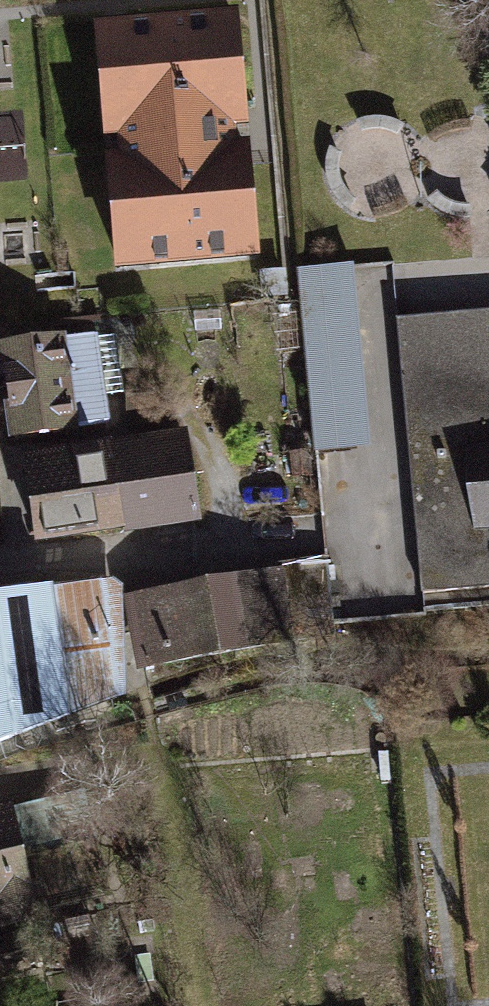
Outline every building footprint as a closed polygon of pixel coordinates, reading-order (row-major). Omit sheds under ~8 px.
[(242,7),(96,20),(107,137),(118,136),(120,153),(109,154),(119,268),(263,255),(253,140),(237,141),(236,125),(252,123),(242,7)] [(374,445),(355,263),(299,269),(317,451),(374,445)] [(287,269),(260,271),(262,298),(288,296),(287,269)] [(395,318),(420,592),(488,585),(488,309),(395,318)] [(11,436),(110,423),(98,329),(0,343),(0,353),(11,436)] [(188,430),(150,436),(163,524),(201,518),(188,430)] [(150,436),(113,442),(126,529),(163,524),(150,436)] [(113,442),(24,455),(37,542),(126,529),(113,442)] [(313,450),(291,452),(293,478),(315,476),(313,450)] [(329,557),(128,596),(142,671),(343,631),(329,557)] [(110,578),(52,585),(72,716),(127,694),(119,585),(110,578)] [(0,593),(0,742),(72,716),(52,585),(0,593)] [(0,807),(0,931),(112,906),(85,788),(0,807)] [(0,938),(0,966),(16,963),(9,936),(0,938)]
